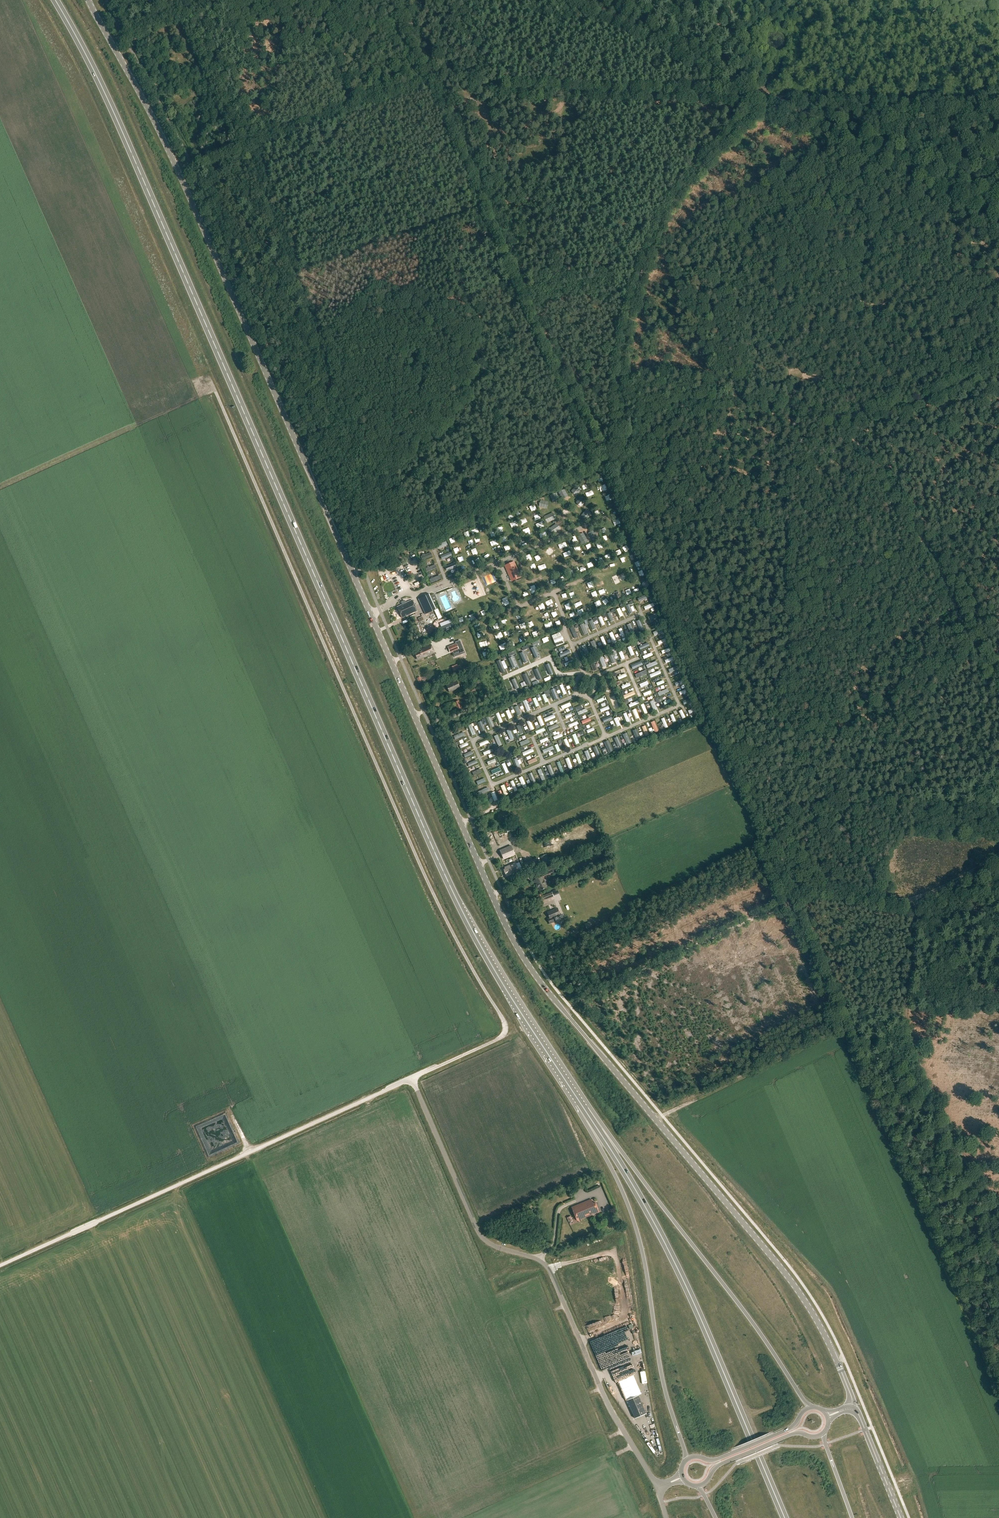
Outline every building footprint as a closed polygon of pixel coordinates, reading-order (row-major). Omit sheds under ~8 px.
[(514,561),(504,565),(511,582),(521,578),(514,561)] [(409,572),(414,569),(410,562),(405,565),(409,572)] [(493,582),(496,576),(491,573),(488,579),(493,582)] [(418,599),(425,615),(436,610),(429,594),(418,599)] [(442,598),(448,611),(455,608),(449,595),(442,598)] [(397,607),(402,617),(417,611),(412,600),(397,607)] [(559,633),(552,636),(556,646),(563,643),(559,633)] [(456,644),(451,646),(453,652),(455,657),(465,653),(460,641),(456,642),(456,644)] [(423,657),(424,657),(429,655),(427,653),(433,650),(431,645),(420,650),(421,651),(415,653),(417,659),(423,657)] [(635,669),(644,665),(642,661),(633,665),(635,669)] [(460,688),(457,681),(446,685),(449,692),(460,688)] [(459,701),(454,703),(457,710),(462,708),(459,701)] [(469,768),(479,763),(478,759),(467,764),(469,768)] [(499,850),(503,859),(515,854),(511,845),(499,850)] [(524,864),(526,869),(540,863),(537,858),(524,864)] [(504,869),(507,876),(519,871),(515,863),(505,867),(506,869),(504,869)] [(554,872),(551,865),(541,870),(544,876),(554,872)] [(534,880),(539,891),(547,887),(543,876),(534,880)] [(555,890),(541,896),(542,901),(557,895),(555,890)] [(547,918),(549,924),(555,921),(554,918),(560,915),(557,908),(547,912),(549,917),(547,918)] [(565,929),(562,921),(555,923),(558,931),(565,929)] [(593,921),(588,923),(590,929),(596,926),(593,921)] [(591,1199),(571,1207),(577,1221),(599,1212),(595,1202),(593,1203),(591,1199)] [(668,1375),(663,1377),(666,1386),(671,1384),(668,1375)] [(638,1396),(627,1400),(635,1419),(646,1414),(638,1396)]
